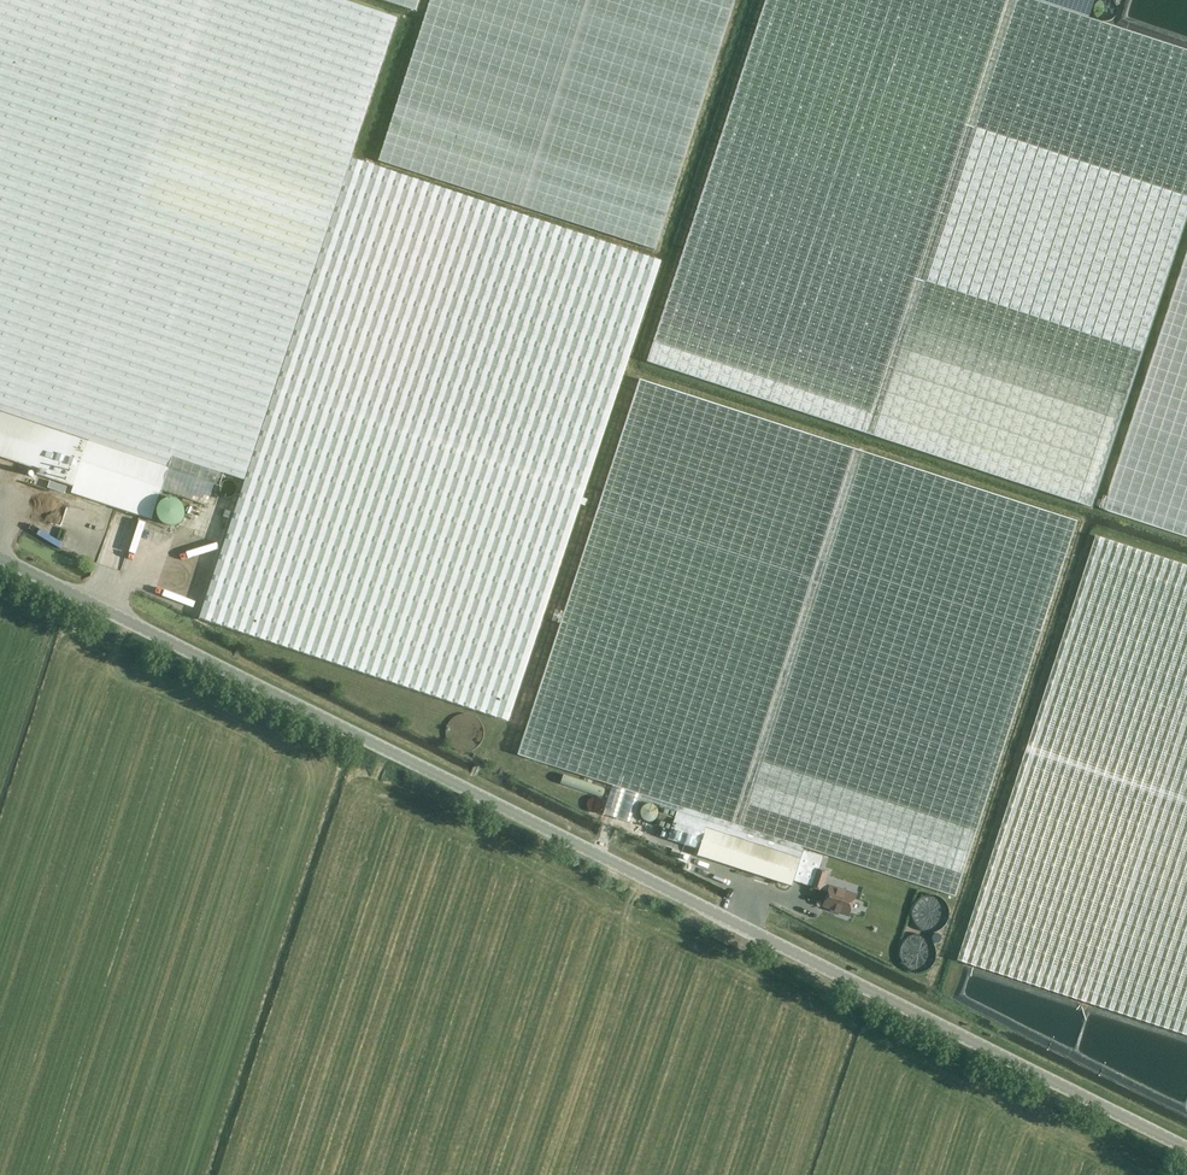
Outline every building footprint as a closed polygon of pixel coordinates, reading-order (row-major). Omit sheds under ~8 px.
[(341,0),(0,0),(0,457),(38,470),(36,475),(73,487),(71,493),(151,520),(161,490),(207,506),(221,473),(243,480),(200,619),(508,722),(661,262),(350,159),(397,19),(341,0)] [(657,250),(736,0),(433,0),(381,162),(657,250)] [(414,10),(418,0),(382,0),(414,10)] [(1091,508),(1186,215),(1186,51),(1089,18),(1095,0),(766,0),(647,362),(1091,508)] [(1104,510),(1186,537),(1186,257),(1140,400),(1104,510)] [(803,848),(955,898),(1077,522),(639,379),(517,755),(678,807),(676,813),(661,808),(655,826),(670,831),(667,840),(698,850),(696,856),(791,887),(803,848)] [(1186,1036),(1186,566),(1095,535),(957,960),(1085,1002),(1186,1036)] [(601,796),(603,787),(595,786),(594,794),(601,796)] [(637,807),(636,804),(635,801),(632,796),(630,794),(627,792),(625,792),(622,791),(619,791),(616,792),(613,793),(611,795),(609,797),(607,799),(606,802),(605,805),(605,808),(606,812),(607,814),(609,817),(611,818),(613,820),(615,821),(620,822),(623,822),(627,821),(631,818),(633,816),(635,813),(636,810),(637,807)] [(836,913),(848,917),(855,895),(830,887),(823,885),(827,873),(818,870),(812,888),(821,891),(828,893),(823,906),(837,911),(836,913)]
